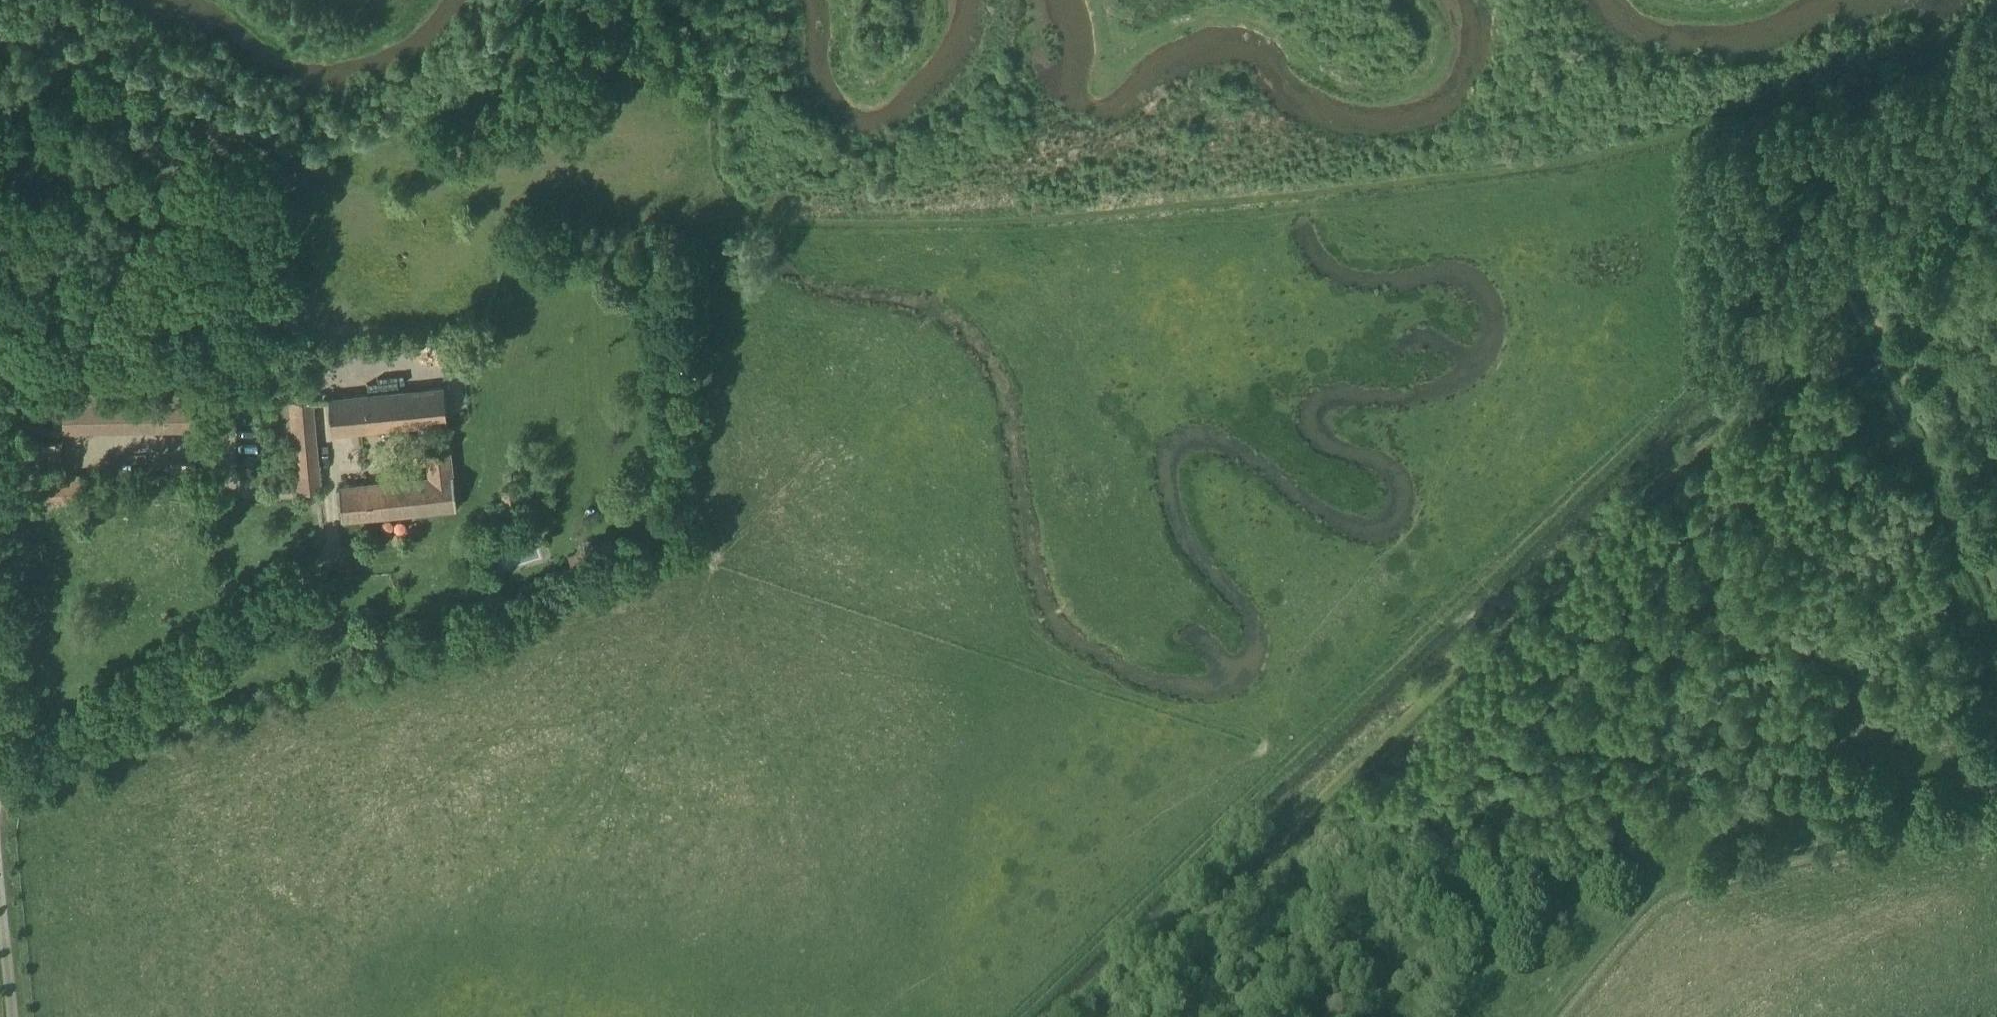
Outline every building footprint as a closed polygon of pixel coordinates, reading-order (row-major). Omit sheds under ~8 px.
[(332,432),(352,430),(447,421),(443,385),(329,397),(332,432)] [(63,429),(83,429),(178,427),(198,427),(198,390),(62,392),(63,429)] [(298,491),(320,489),(311,398),(289,400),(298,491)] [(12,440),(12,471),(62,471),(62,440),(12,440)] [(342,519),(456,507),(450,448),(426,450),(429,476),(339,485),(342,519)]
